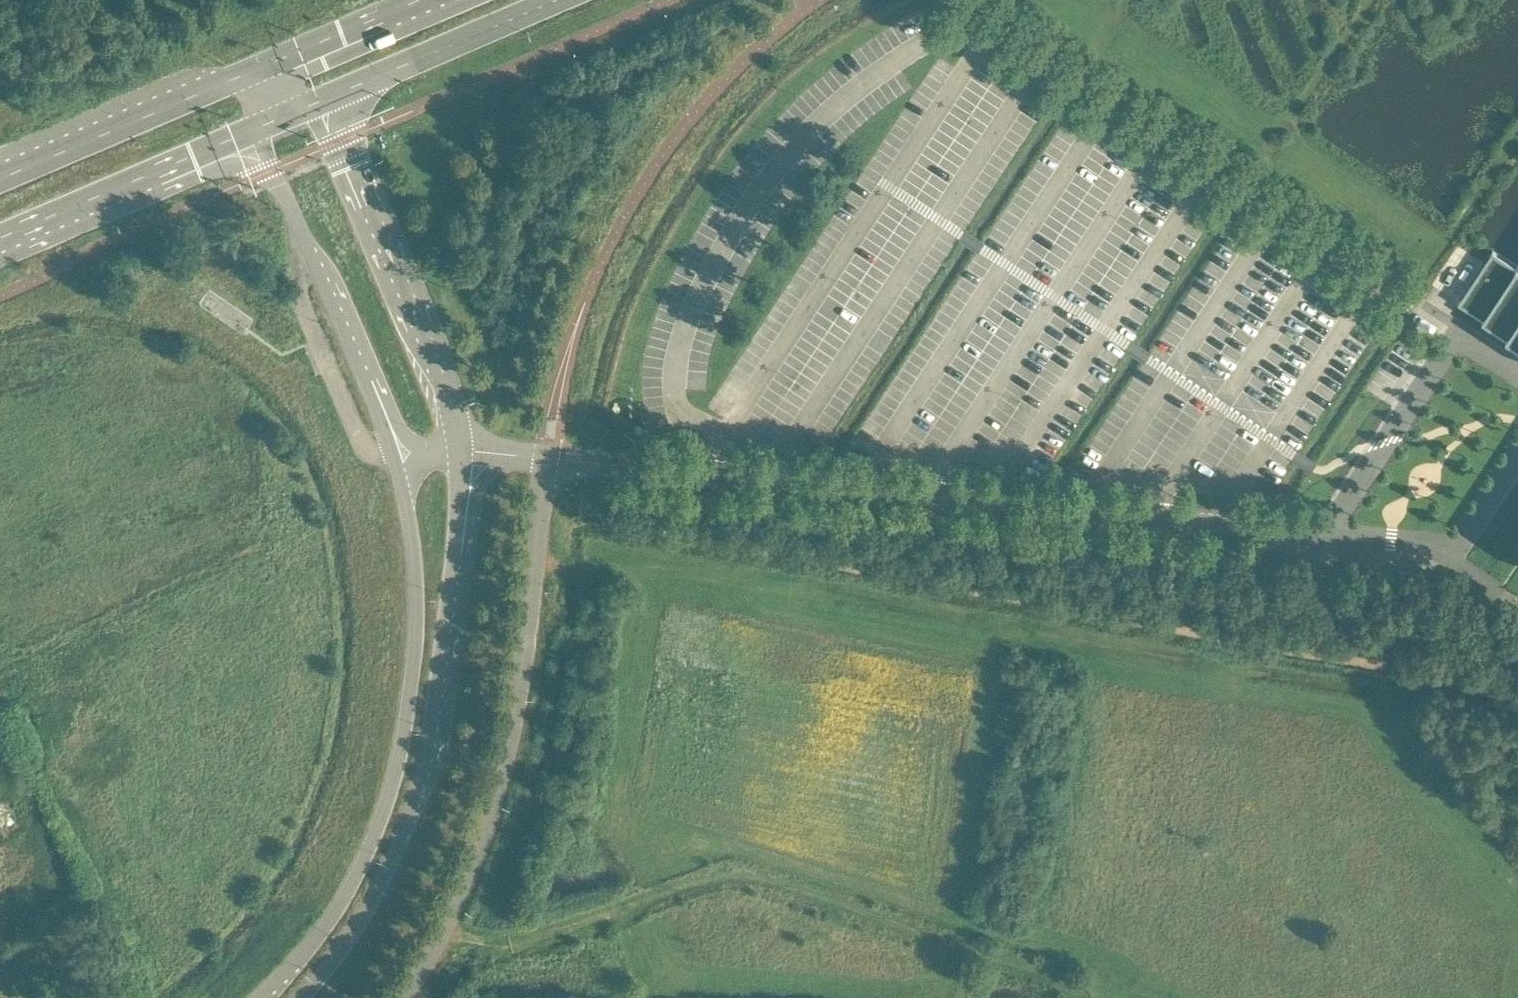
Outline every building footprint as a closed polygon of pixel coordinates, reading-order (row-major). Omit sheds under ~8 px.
[(1493,250),(1459,302),(1517,341),(1517,266),(1493,250)] [(1298,448),(1317,455),(1320,445),(1301,438),(1298,448)] [(0,794),(0,817),(11,831),(25,819),(3,791),(0,794)] [(8,867),(12,875),(30,867),(26,858),(8,867)]
